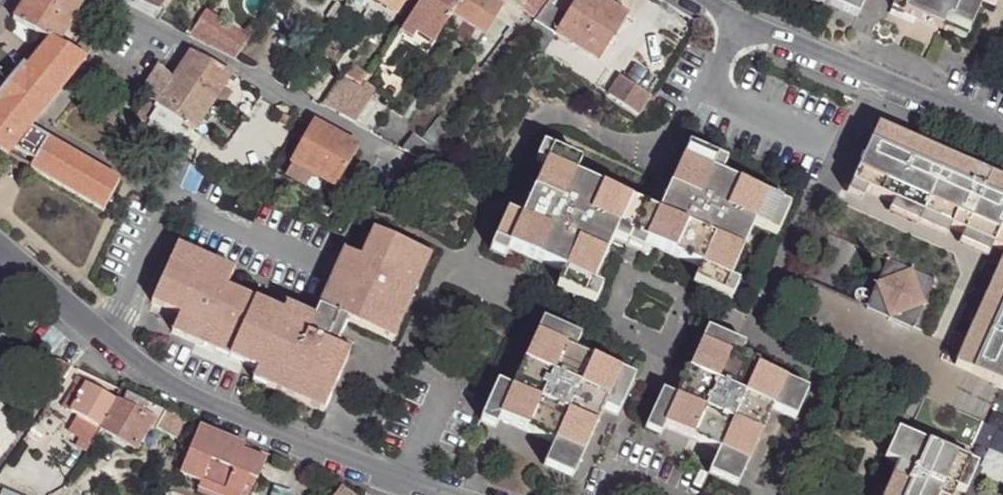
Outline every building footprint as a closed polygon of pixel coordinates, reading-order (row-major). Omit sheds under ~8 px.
[(84,0),(26,0),(13,19),(48,40),(51,38),(60,43),(84,0)] [(159,9),(166,0),(142,0),(159,9)] [(398,14),(408,0),(376,0),(398,14)] [(420,3),(401,30),(413,38),(418,33),(435,44),(441,34),(444,29),(452,16),(463,0),(422,0),(420,3)] [(523,12),(519,10),(502,0),(463,0),(452,16),(484,36),(484,35),(495,19),(501,23),(511,29),(522,13),(523,12)] [(519,10),(520,9),(533,18),(546,0),(502,0),(519,10)] [(542,56),(555,35),(598,62),(627,15),(603,0),(577,0),(567,16),(548,4),(535,20),(519,41),(542,56)] [(860,10),(837,0),(813,0),(856,19),(860,10)] [(860,10),(864,0),(837,0),(860,10)] [(917,19),(920,11),(933,17),(938,15),(946,18),(945,20),(968,31),(982,0),(994,5),(996,0),(896,0),(892,8),(917,19)] [(917,19),(941,30),(945,20),(946,18),(938,15),(933,17),(920,11),(917,19)] [(249,40),(205,12),(189,35),(235,60),(249,40)] [(532,22),(522,13),(511,29),(504,38),(506,40),(480,75),(488,80),(532,22)] [(476,48),(484,36),(452,16),(444,29),(476,48)] [(501,23),(495,19),(484,35),(490,39),(501,23)] [(345,27),(335,21),(330,28),(340,35),(345,27)] [(401,30),(397,36),(427,56),(435,44),(418,33),(413,38),(401,30)] [(30,129),(87,59),(74,51),(60,43),(51,38),(48,40),(27,67),(24,65),(0,94),(0,153),(8,157),(14,150),(30,129)] [(82,38),(74,51),(87,59),(95,45),(82,38)] [(183,125),(194,132),(232,74),(191,52),(173,80),(158,65),(140,91),(147,96),(134,117),(146,125),(147,122),(154,127),(173,140),(183,125)] [(360,92),(370,99),(375,93),(364,86),(368,79),(351,68),(344,80),(360,90),(360,92)] [(323,106),(354,123),(370,99),(360,92),(360,90),(344,80),(341,78),(323,106)] [(622,80),(609,99),(638,118),(650,99),(622,80)] [(283,114),(280,119),(287,122),(290,118),(283,114)] [(421,142),(414,137),(404,150),(427,163),(452,127),(441,118),(421,142)] [(152,132),(154,127),(147,122),(146,125),(146,127),(152,132)] [(358,149),(314,124),(292,165),(313,176),(335,189),(336,189),(342,177),(358,149)] [(876,127),(873,136),(1002,195),(1002,184),(876,127)] [(34,161),(29,169),(104,212),(120,181),(30,129),(14,150),(34,161)] [(873,136),(851,185),(866,192),(893,204),(898,192),(910,198),(904,209),(949,230),(962,235),(968,224),(979,229),(974,241),(991,248),(1002,222),(1002,195),(873,136)] [(717,158),(688,145),(669,188),(678,191),(665,218),(656,214),(643,243),(646,244),(700,269),(694,283),(722,295),(729,281),(754,226),(768,233),(781,203),(720,176),(711,172),(717,158)] [(536,161),(545,166),(552,150),(543,146),(536,161)] [(8,157),(29,169),(34,161),(14,150),(8,157)] [(582,163),(552,150),(545,166),(533,193),(541,197),(529,223),(521,220),(507,213),(494,242),(509,248),(563,272),(557,287),(585,300),(592,285),(613,240),(618,231),(630,236),(642,208),(574,176),(582,163)] [(727,162),(717,158),(711,172),(720,176),(727,162)] [(306,188),(313,176),(292,165),(286,176),(306,188)] [(328,201),(337,207),(351,182),(342,177),(336,189),(335,189),(328,201)] [(847,194),(861,201),(866,192),(851,185),(847,194)] [(669,188),(656,214),(665,218),(678,191),(669,188)] [(888,213),(945,239),(949,230),(904,209),(910,198),(898,192),(893,204),(888,213)] [(790,207),(781,203),(768,233),(777,236),(790,207)] [(656,214),(642,208),(630,236),(618,231),(613,240),(642,253),(646,244),(643,243),(656,214)] [(991,248),(1002,253),(1002,222),(991,248)] [(987,257),(991,248),(974,241),(979,229),(968,224),(962,235),(958,244),(987,257)] [(431,257),(373,231),(360,259),(353,256),(347,268),(342,265),(335,281),(331,280),(318,308),(393,342),(431,257)] [(505,258),(509,248),(494,242),(490,252),(505,258)] [(332,328),(313,320),(310,325),(298,320),(296,325),(280,319),(282,314),(226,288),(232,276),(215,269),(213,274),(202,269),(205,260),(176,246),(151,303),(179,315),(171,332),(256,371),(318,398),(326,381),(336,385),(349,356),(334,350),(340,336),(331,332),(332,328)] [(353,256),(343,251),(331,280),(335,281),(342,265),(347,268),(353,256)] [(967,338),(979,343),(973,356),(962,351),(955,366),(1002,388),(1002,258),(967,338)] [(865,307),(913,329),(935,280),(887,259),(865,307)] [(232,276),(234,272),(205,260),(202,269),(213,274),(215,269),(232,276)] [(739,284),(729,281),(722,295),(731,299),(739,284)] [(601,289),(592,285),(585,300),(595,304),(601,289)] [(310,325),(313,320),(285,307),(282,314),(280,319),(296,325),(298,320),(310,325)] [(580,338),(542,321),(523,364),(531,367),(519,393),(511,389),(497,383),(484,412),(499,419),(554,444),(547,457),(576,471),(604,411),(608,402),(621,408),(634,379),(574,352),(580,338)] [(736,341),(707,328),(688,371),(696,375),(684,401),(676,398),(662,391),(649,420),(664,427),(718,453),(712,466),(741,479),(773,410),(786,416),(799,386),(739,359),(730,355),(736,341)] [(967,338),(962,351),(973,356),(979,343),(967,338)] [(745,346),(736,341),(730,355),(739,359),(745,346)] [(72,367),(57,360),(41,384),(54,393),(72,367)] [(523,364),(511,389),(519,393),(531,367),(523,364)] [(688,371),(676,398),(684,401),(696,375),(688,371)] [(117,401),(114,399),(86,383),(87,382),(77,377),(74,383),(77,384),(63,409),(75,415),(67,431),(91,445),(101,430),(117,401)] [(808,390),(799,386),(786,416),(795,419),(808,390)] [(126,393),(119,390),(114,399),(117,401),(121,403),(126,393)] [(121,403),(117,401),(101,430),(135,449),(152,419),(159,422),(164,410),(126,393),(121,403)] [(621,408),(608,402),(604,411),(617,417),(621,408)] [(186,420),(167,411),(161,423),(181,433),(186,420)] [(495,429),(499,419),(484,412),(479,422),(495,429)] [(660,437),(664,427),(649,420),(644,429),(660,437)] [(981,423),(969,449),(980,455),(992,427),(981,423)] [(199,425),(179,474),(200,483),(230,494),(242,494),(249,478),(257,482),(266,460),(243,451),(228,445),(230,438),(199,425)] [(954,491),(968,462),(897,431),(884,460),(898,466),(892,479),(902,484),(897,494),(953,494),(954,491)] [(230,438),(228,445),(243,451),(245,445),(230,438)] [(572,480),(576,471),(547,457),(543,467),(572,480)] [(968,462),(954,491),(962,494),(965,494),(977,466),(968,462)] [(737,488),(741,479),(712,466),(708,475),(737,488)] [(257,482),(249,478),(242,494),(251,494),(257,482)] [(886,491),(896,494),(897,494),(902,484),(892,479),(886,491)] [(196,493),(199,494),(230,494),(200,483),(196,493)]
